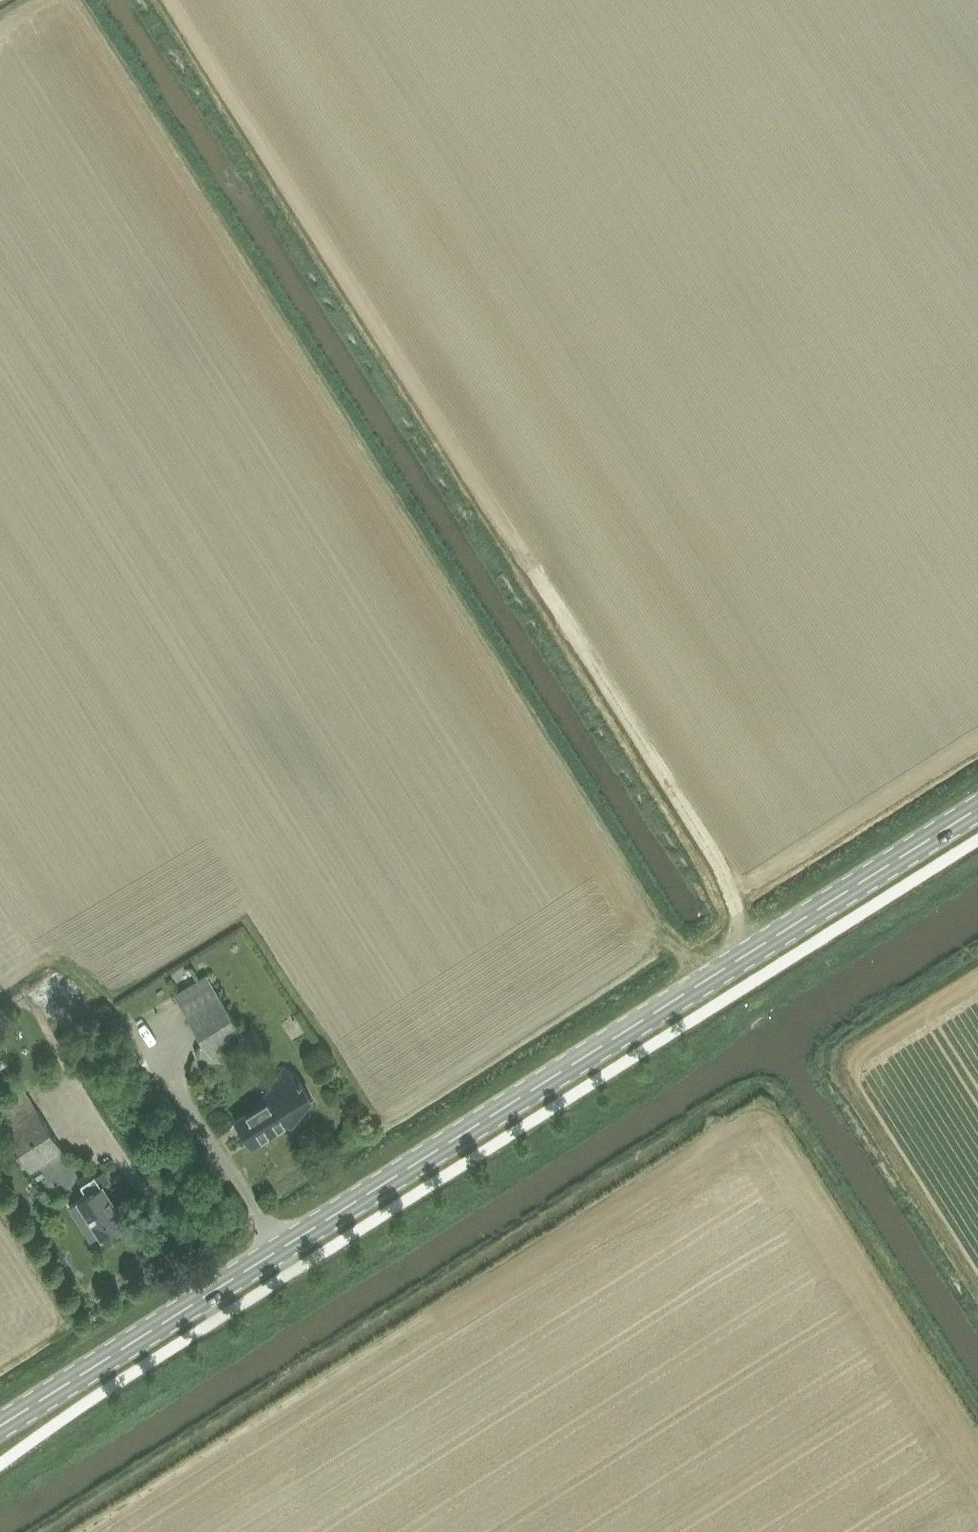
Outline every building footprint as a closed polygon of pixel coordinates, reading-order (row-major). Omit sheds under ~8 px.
[(211,1055),(244,1035),(206,974),(173,994),(211,1055)] [(274,1097),(236,1120),(250,1144),(287,1122),(291,1124),(309,1098),(310,1099),(311,1098),(299,1078),(298,1079),(284,1068),(274,1082),(279,1090),(274,1097)] [(62,1149),(24,1091),(0,1106),(0,1124),(30,1171),(62,1149)] [(184,1149),(190,1145),(184,1137),(179,1140),(184,1149)] [(102,1239),(126,1223),(101,1186),(94,1176),(80,1185),(87,1195),(78,1201),(102,1239)]
